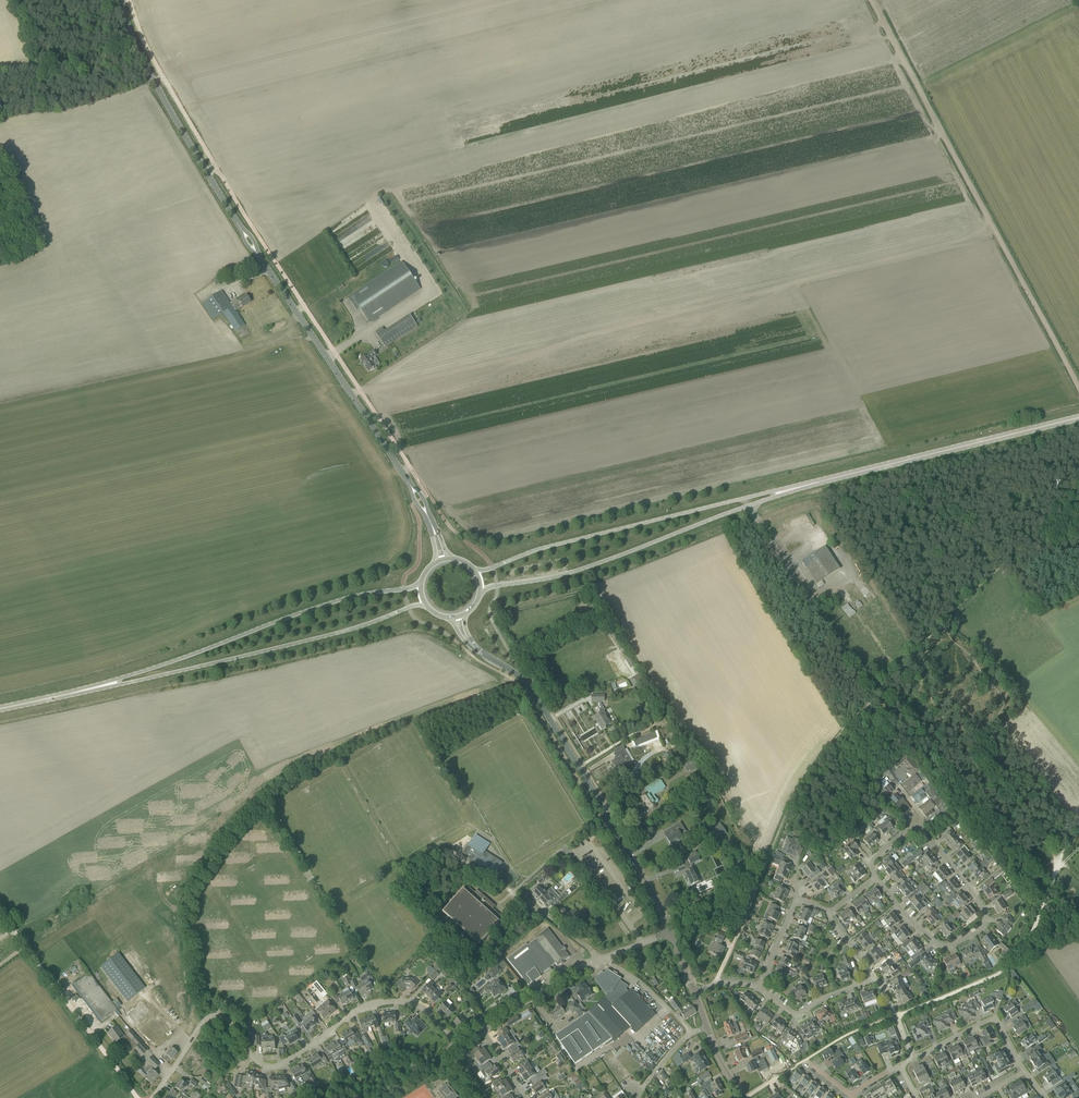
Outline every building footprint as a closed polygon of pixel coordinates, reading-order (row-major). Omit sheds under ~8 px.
[(364,236),(359,228),(373,219),(370,213),(362,218),(357,210),(328,228),(341,250),(364,236)] [(394,266),(400,262),(383,232),(345,255),(356,272),(387,254),(394,266)] [(348,299),(356,311),(359,309),(369,323),(420,289),(402,263),(348,299)] [(201,304),(213,320),(223,313),(235,331),(245,325),(235,310),(241,306),(242,308),(250,302),(246,296),(238,301),(238,302),(232,306),(221,290),(201,304)] [(375,333),(385,347),(417,326),(410,315),(382,334),(379,330),(375,333)] [(360,359),(368,371),(370,370),(371,371),(374,369),(374,368),(376,366),(373,363),(374,362),(375,361),(375,359),(375,358),(374,357),(377,355),(374,351),(370,353),(370,354),(368,355),(368,354),(360,359)] [(825,547),(802,562),(816,584),(840,569),(825,547)] [(630,657),(626,660),(631,667),(634,665),(630,657)] [(639,674),(630,679),(633,683),(637,680),(640,684),(644,682),(641,678),(639,674)] [(597,695),(592,695),(592,702),(597,702),(597,703),(597,705),(597,706),(598,708),(598,709),(599,710),(600,711),(601,713),(594,717),(602,729),(605,728),(605,729),(606,729),(606,727),(611,724),(604,711),(605,711),(602,705),(602,702),(604,702),(604,695),(597,695)] [(657,730),(660,736),(672,732),(670,726),(657,730)] [(633,741),(635,748),(658,739),(656,732),(633,741)] [(612,762),(614,766),(615,765),(618,771),(632,762),(624,749),(614,754),(616,757),(616,759),(612,762)] [(664,755),(670,764),(676,760),(670,751),(664,755)] [(905,753),(892,763),(896,767),(902,763),(907,769),(905,770),(911,777),(919,770),(905,753)] [(698,768),(702,766),(699,761),(693,764),(691,761),(683,766),(686,772),(690,770),(691,772),(695,770),(697,770),(698,769),(698,768)] [(921,784),(918,780),(922,776),(919,772),(902,785),(909,794),(921,784)] [(647,793),(645,794),(641,797),(648,807),(649,808),(650,808),(651,808),(652,808),(653,808),(654,807),(655,807),(655,806),(655,805),(656,804),(655,803),(657,803),(658,803),(658,801),(658,800),(657,799),(656,799),(654,795),(659,792),(661,792),(664,790),(664,789),(665,788),(661,781),(659,780),(646,788),(645,790),(647,793)] [(924,786),(921,788),(925,793),(928,796),(930,799),(937,793),(929,782),(924,786)] [(889,785),(884,789),(888,794),(893,790),(889,785)] [(921,789),(911,797),(914,802),(916,804),(917,804),(925,798),(923,795),(925,793),(921,789)] [(930,799),(935,807),(936,807),(939,805),(943,801),(937,793),(930,799)] [(930,800),(919,808),(925,815),(929,812),(931,815),(933,812),(931,810),(935,807),(930,800)] [(904,801),(897,806),(903,814),(910,808),(904,801)] [(884,817),(879,821),(889,832),(890,831),(890,830),(893,827),(890,824),(893,822),(888,817),(887,818),(885,816),(883,817),(884,817)] [(889,832),(879,821),(877,823),(878,825),(873,829),(878,834),(881,832),(883,835),(886,833),(887,834),(889,832)] [(669,840),(672,844),(682,838),(679,833),(680,832),(681,833),(685,831),(680,822),(676,825),(677,826),(675,827),(674,826),(667,830),(668,829),(671,834),(667,836),(669,840),(668,840),(668,841),(669,840)] [(945,842),(948,845),(957,837),(959,835),(958,833),(955,836),(952,833),(954,832),(951,829),(946,833),(948,836),(944,839),(946,842),(945,842)] [(873,833),(868,837),(874,844),(879,841),(873,833)] [(844,840),(847,844),(853,838),(850,835),(844,840)] [(488,844),(475,836),(469,846),(468,845),(461,855),(494,877),(503,863),(484,851),(488,844)] [(785,847),(782,852),(795,857),(795,856),(799,857),(803,849),(797,846),(799,842),(787,837),(785,842),(783,847),(785,847)] [(874,844),(868,837),(864,841),(870,848),(874,844)] [(959,839),(957,837),(948,845),(950,847),(952,849),(955,847),(957,850),(964,845),(961,842),(960,842),(958,840),(959,839)] [(846,853),(852,860),(858,855),(855,851),(858,848),(853,841),(843,850),(845,853),(846,853)] [(452,849),(453,851),(459,854),(461,850),(454,846),(452,849)] [(921,864),(922,866),(933,857),(929,852),(925,855),(920,849),(907,860),(909,863),(917,856),(923,863),(921,864)] [(956,855),(960,860),(967,854),(963,849),(956,855)] [(700,860),(698,857),(696,852),(686,856),(690,865),(700,860)] [(773,854),(770,862),(772,863),(776,862),(780,864),(776,875),(774,879),(781,882),(783,878),(785,879),(789,870),(790,870),(792,866),(787,864),(788,861),(778,856),(775,855),(773,854)] [(967,854),(960,860),(963,864),(969,860),(970,861),(974,858),(973,856),(971,858),(967,854)] [(882,865),(886,870),(893,865),(888,860),(890,859),(888,856),(882,861),(884,863),(882,865)] [(933,857),(922,866),(924,868),(925,866),(930,872),(935,868),(933,865),(937,862),(933,857)] [(968,869),(972,874),(986,862),(984,860),(980,863),(980,864),(979,865),(977,862),(978,861),(975,858),(970,863),(972,865),(968,869)] [(818,865),(821,870),(827,867),(823,862),(818,865)] [(986,862),(972,874),(976,878),(980,875),(982,878),(983,878),(984,880),(989,875),(988,874),(985,871),(984,872),(982,869),(983,868),(984,868),(988,865),(986,862)] [(802,868),(809,877),(813,873),(815,876),(820,873),(816,867),(814,869),(809,863),(802,868)] [(892,874),(894,876),(894,877),(899,872),(897,870),(896,870),(894,868),(898,865),(896,863),(893,865),(886,870),(885,871),(889,876),(892,874)] [(850,877),(851,878),(854,883),(857,881),(866,875),(858,864),(849,871),(853,876),(850,877)] [(825,868),(831,876),(836,873),(830,865),(825,868)] [(935,873),(938,877),(946,871),(942,867),(935,873)] [(693,869),(685,873),(691,886),(692,889),(695,888),(694,885),(695,884),(696,885),(701,883),(699,877),(697,878),(693,869)] [(900,884),(901,884),(901,883),(906,880),(904,877),(904,876),(900,871),(899,872),(894,877),(894,876),(891,878),(896,884),(898,882),(900,884)] [(946,871),(938,877),(942,882),(950,875),(946,871)] [(537,881),(539,885),(548,876),(546,873),(537,881)] [(810,883),(813,886),(814,886),(818,892),(824,888),(825,890),(829,886),(824,879),(827,876),(824,873),(820,876),(820,875),(810,883)] [(990,878),(983,884),(986,888),(993,882),(990,878)] [(899,889),(903,894),(912,886),(915,884),(913,882),(909,882),(907,879),(906,880),(901,883),(901,884),(903,886),(899,889)] [(945,885),(948,889),(956,883),(952,879),(945,885)] [(833,886),(834,888),(831,891),(837,898),(844,893),(842,890),(843,889),(845,887),(840,881),(833,886)] [(941,903),(942,905),(946,902),(955,895),(954,893),(960,888),(956,883),(948,889),(952,894),(941,903)] [(912,886),(903,894),(906,898),(911,894),(913,896),(919,892),(917,889),(917,887),(915,884),(912,886)] [(996,889),(997,888),(995,885),(994,886),(984,892),(989,900),(999,893),(996,889)] [(463,888),(442,912),(447,916),(445,919),(447,921),(452,926),(454,928),(474,946),(476,943),(479,946),(495,928),(500,922),(499,922),(503,918),(493,909),(495,906),(484,896),(482,894),(481,893),(477,889),(476,891),(475,892),(469,887),(468,888),(466,886),(464,889),(463,888)] [(532,894),(532,895),(537,901),(538,901),(539,900),(539,899),(545,894),(546,893),(547,893),(544,890),(544,889),(543,890),(542,891),(539,888),(538,886),(532,891),(534,893),(532,894)] [(919,892),(922,895),(929,889),(926,886),(919,892)] [(774,899),(782,902),(784,898),(785,898),(789,891),(779,887),(774,899)] [(875,888),(870,892),(878,903),(881,901),(879,898),(882,896),(875,888)] [(1002,895),(1005,900),(1013,894),(1010,890),(1002,895)] [(555,900),(557,904),(568,896),(565,892),(555,900)] [(878,903),(870,892),(864,896),(871,904),(874,902),(878,908),(880,906),(878,903)] [(545,894),(539,899),(539,900),(544,904),(544,905),(545,906),(547,904),(549,906),(550,905),(554,901),(554,899),(557,897),(555,895),(554,895),(553,894),(551,894),(550,895),(549,896),(547,893),(546,893),(545,894)] [(955,905),(957,908),(959,907),(963,904),(964,906),(967,903),(966,901),(968,900),(963,893),(954,901),(956,903),(955,905)] [(911,902),(915,907),(926,899),(924,896),(921,899),(919,896),(911,902)] [(868,914),(872,920),(876,917),(875,916),(873,917),(868,911),(869,910),(867,908),(869,905),(863,897),(858,901),(868,914)] [(929,904),(931,907),(939,901),(936,898),(929,904)] [(926,899),(915,907),(919,913),(927,906),(925,904),(928,901),(926,899)] [(992,905),(998,914),(1006,908),(1001,899),(992,905)] [(866,916),(868,914),(858,901),(852,905),(859,914),(862,911),(864,914),(866,916)] [(771,904),(767,913),(770,914),(768,918),(767,921),(772,922),(773,920),(777,922),(780,914),(777,913),(779,907),(771,904)] [(961,913),(962,915),(964,914),(968,919),(975,913),(969,906),(961,913)] [(802,908),(800,914),(809,918),(811,912),(802,908)] [(926,919),(932,926),(940,920),(936,916),(938,914),(932,908),(926,914),(928,917),(926,919)] [(558,913),(564,919),(566,918),(572,924),(577,919),(576,917),(580,914),(575,909),(569,915),(563,909),(558,913)] [(843,912),(849,920),(852,919),(853,920),(855,918),(848,909),(845,912),(845,911),(843,912)] [(849,920),(843,912),(843,913),(841,914),(842,914),(839,917),(841,919),(838,922),(843,928),(847,924),(851,925),(852,924),(849,921),(849,920)] [(883,920),(887,925),(896,917),(893,913),(883,920)] [(809,918),(800,914),(798,920),(806,923),(809,918)] [(955,919),(952,916),(951,915),(939,925),(942,928),(939,930),(945,937),(953,931),(948,925),(950,924),(950,923),(955,919)] [(995,930),(999,933),(1004,937),(1011,928),(1010,927),(1013,924),(1010,915),(1002,918),(1003,922),(1000,926),(999,926),(995,930)] [(896,917),(887,925),(890,929),(900,922),(896,917)] [(758,935),(767,938),(770,931),(771,932),(774,926),(764,922),(758,935)] [(797,926),(795,932),(804,935),(806,930),(797,926)] [(893,934),(897,938),(907,931),(903,926),(893,934)] [(533,939),(534,940),(527,945),(526,944),(507,959),(525,981),(528,985),(531,982),(532,983),(541,976),(540,975),(545,971),(550,968),(549,967),(555,963),(557,966),(569,957),(547,928),(533,939)] [(874,935),(861,945),(865,950),(873,943),(871,940),(874,938),(882,933),(880,930),(874,935)] [(900,944),(901,946),(908,940),(907,938),(910,936),(907,931),(897,938),(901,943),(900,944)] [(722,942),(726,935),(719,932),(716,939),(722,942)] [(804,935),(795,932),(793,937),(802,941),(804,935)] [(857,939),(861,945),(874,935),(872,933),(871,934),(870,934),(867,936),(865,933),(857,939)] [(983,946),(987,950),(987,951),(987,950),(988,952),(999,945),(994,938),(993,939),(990,935),(981,941),(984,945),(983,946)] [(907,946),(910,951),(919,943),(916,939),(910,943),(908,940),(901,946),(903,949),(907,946)] [(756,946),(763,949),(764,947),(763,947),(764,943),(756,940),(754,945),(756,946)] [(788,942),(785,951),(787,952),(785,955),(790,957),(795,958),(797,952),(796,951),(798,945),(798,946),(799,943),(792,940),(791,943),(788,942)] [(999,946),(1007,953),(1010,948),(1002,941),(999,946)] [(713,954),(720,958),(725,948),(714,943),(709,952),(713,954)] [(919,943),(910,951),(914,955),(910,958),(912,961),(920,955),(917,952),(923,948),(919,943)] [(868,952),(872,958),(883,949),(881,947),(879,949),(876,946),(868,952)] [(985,956),(982,951),(979,946),(973,949),(972,946),(967,949),(967,950),(961,953),(963,958),(966,965),(971,962),(971,961),(978,957),(982,965),(988,962),(985,956)] [(883,949),(872,958),(876,963),(885,957),(882,954),(885,952),(883,949)] [(754,951),(752,950),(750,956),(758,959),(759,955),(761,956),(761,954),(754,951)] [(734,956),(743,960),(745,956),(735,952),(734,956)] [(100,967),(127,1002),(145,988),(118,953),(100,967)] [(842,956),(845,966),(850,964),(847,956),(846,954),(842,956)] [(917,958),(926,969),(930,971),(931,968),(936,969),(938,962),(933,960),(929,955),(926,957),(924,954),(917,958)] [(955,954),(943,961),(948,971),(961,965),(955,954)] [(880,967),(884,972),(892,966),(890,963),(892,962),(890,960),(892,958),(890,955),(885,959),(887,962),(880,967)] [(779,961),(778,963),(786,966),(788,967),(790,961),(782,958),(780,961),(779,961)] [(740,969),(739,972),(744,974),(746,971),(747,972),(747,971),(753,973),(757,964),(745,959),(741,969),(740,969)] [(74,964),(84,976),(71,986),(100,1023),(117,1010),(78,960),(74,964)] [(912,961),(907,965),(911,969),(915,965),(912,961)] [(487,973),(492,979),(503,970),(498,964),(498,965),(495,962),(489,967),(492,970),(487,973)] [(892,966),(884,972),(885,974),(886,974),(888,976),(891,975),(893,978),(900,973),(897,970),(898,969),(896,967),(894,968),(892,966)] [(784,970),(776,967),(776,969),(777,970),(775,973),(779,975),(778,977),(782,979),(786,971),(784,971),(784,970)] [(842,967),(837,969),(838,974),(838,975),(838,976),(838,978),(840,978),(841,982),(850,979),(846,967),(842,968),(842,967)] [(361,981),(363,985),(363,984),(369,994),(371,992),(370,991),(374,989),(368,980),(372,977),(366,968),(363,970),(365,973),(364,973),(367,977),(361,981)] [(908,968),(900,974),(903,977),(911,971),(908,968)] [(435,971),(430,976),(429,977),(433,980),(439,974),(435,971)] [(579,1019),(555,1035),(572,1060),(575,1064),(612,1039),(614,1041),(626,1031),(631,1026),(636,1032),(656,1014),(650,1009),(651,1008),(648,1005),(647,1006),(640,997),(637,994),(632,989),(628,992),(626,990),(628,986),(619,981),(621,979),(608,971),(595,980),(607,995),(588,1013),(581,1012),(580,1009),(578,1006),(575,1002),(568,1007),(563,1010),(565,1013),(569,1010),(572,1015),(576,1012),(578,1016),(578,1017),(579,1019)] [(820,987),(827,985),(826,982),(829,980),(827,975),(823,976),(812,980),(816,990),(820,988),(820,987)] [(347,987),(351,985),(351,984),(350,982),(348,976),(343,978),(347,987)] [(396,985),(401,990),(405,987),(406,987),(409,987),(410,987),(413,989),(420,982),(414,977),(413,978),(402,978),(396,985)] [(892,989),(895,994),(904,989),(902,986),(905,984),(901,977),(892,982),(894,986),(895,988),(892,989)] [(650,980),(654,987),(658,984),(654,978),(650,980)] [(485,990),(488,994),(490,993),(494,997),(501,991),(502,993),(506,990),(498,979),(494,982),(494,981),(488,986),(489,987),(485,990)] [(422,992),(428,997),(435,990),(432,987),(434,984),(431,982),(422,992)] [(578,996),(582,1002),(593,994),(590,990),(591,990),(589,986),(588,987),(587,986),(586,987),(583,982),(577,987),(580,991),(578,992),(578,991),(574,994),(577,997),(578,996)] [(363,984),(363,985),(357,988),(363,996),(366,994),(367,995),(369,994),(363,984)] [(444,991),(447,993),(453,987),(450,984),(444,991)] [(435,990),(428,997),(434,1002),(443,992),(437,987),(435,990)] [(342,991),(344,994),(348,1002),(354,999),(348,988),(342,991)] [(790,992),(793,997),(798,993),(795,988),(792,989),(793,990),(790,992)] [(904,989),(895,994),(898,999),(900,998),(901,1000),(902,1000),(904,1004),(913,999),(909,991),(906,993),(904,989)] [(323,990),(319,993),(323,998),(327,994),(323,990)] [(803,990),(798,993),(802,999),(804,997),(804,996),(806,994),(803,990)] [(860,994),(864,1004),(876,999),(873,991),(866,994),(865,993),(860,994)] [(981,1001),(983,1006),(981,1006),(984,1013),(989,1011),(988,1010),(994,1008),(993,1007),(995,1006),(997,1000),(1001,1001),(1003,992),(998,991),(995,1000),(993,1001),(991,997),(981,1001)] [(740,999),(744,1003),(751,995),(749,993),(748,994),(746,992),(742,996),(740,995),(737,998),(739,1000),(740,999)] [(798,993),(793,997),(796,1001),(799,999),(800,1000),(802,999),(798,993)] [(348,1002),(344,994),(338,997),(337,995),(333,997),(337,1004),(340,1002),(342,1005),(348,1002)] [(744,1003),(749,1007),(755,1000),(752,998),(753,997),(751,995),(744,1003)] [(838,1003),(843,1015),(860,1008),(856,998),(849,1001),(850,1002),(845,1003),(844,1001),(838,1003)] [(439,1008),(449,1017),(455,1011),(450,1006),(452,1004),(448,999),(446,1001),(439,1008)] [(670,1002),(677,1011),(681,1008),(675,999),(670,1002)] [(323,1004),(323,1005),(321,1007),(321,1006),(316,1010),(324,1019),(328,1015),(329,1016),(336,1010),(327,1000),(323,1004)] [(755,1000),(749,1007),(753,1011),(760,1003),(758,1001),(757,1002),(755,1000)] [(958,1011),(960,1015),(961,1014),(964,1020),(969,1018),(969,1019),(973,1018),(971,1014),(976,1012),(975,1007),(978,1006),(976,1000),(973,1002),(969,1003),(967,1004),(968,1007),(958,1011)] [(1002,1008),(1006,1014),(1008,1013),(1011,1018),(1018,1013),(1016,1010),(1015,1010),(1014,1008),(1018,1005),(1015,1000),(1011,1003),(1010,1002),(1005,1005),(1006,1006),(1002,1008)] [(1021,1009),(1024,1014),(1035,1006),(1032,1001),(1021,1009)] [(560,1006),(549,1014),(552,1018),(555,1021),(566,1014),(565,1013),(563,1010),(560,1006)] [(681,1013),(685,1019),(696,1012),(692,1006),(681,1013)] [(130,1020),(148,1042),(165,1028),(160,1021),(158,1022),(154,1016),(152,1017),(144,1008),(130,1020)] [(756,1017),(761,1021),(768,1011),(766,1010),(766,1011),(762,1008),(756,1017)] [(821,1010),(821,1011),(816,1014),(818,1018),(819,1021),(817,1022),(821,1028),(824,1026),(824,1024),(822,1020),(828,1017),(829,1018),(832,1015),(829,1009),(826,1011),(824,1008),(821,1010)] [(953,1019),(950,1012),(949,1010),(946,1011),(947,1013),(943,1014),(944,1016),(933,1021),(935,1025),(936,1025),(938,1031),(944,1028),(945,1029),(949,1028),(947,1022),(953,1019)] [(768,1011),(761,1021),(767,1025),(773,1016),(770,1013),(768,1011)] [(310,1015),(306,1019),(314,1029),(316,1028),(315,1026),(318,1024),(315,1020),(317,1018),(315,1015),(315,1016),(311,1012),(309,1014),(310,1015)] [(383,1014),(384,1023),(396,1022),(395,1012),(383,1014)] [(471,1016),(473,1018),(476,1023),(480,1021),(476,1014),(471,1016)] [(374,1015),(367,1018),(370,1028),(374,1026),(375,1029),(379,1028),(374,1015)] [(1013,1028),(1018,1036),(1027,1029),(1023,1024),(1028,1021),(1024,1015),(1018,1020),(1020,1023),(1013,1028)] [(314,1029),(306,1019),(305,1019),(301,1022),(296,1016),(293,1018),(297,1025),(300,1023),(304,1028),(308,1032),(311,1030),(311,1031),(314,1029)] [(454,1022),(461,1030),(469,1023),(466,1020),(465,1021),(460,1016),(454,1022)] [(509,1027),(517,1022),(514,1017),(506,1023),(509,1027)] [(370,1028),(367,1018),(360,1021),(365,1034),(368,1032),(372,1030),(370,1028)] [(426,1027),(423,1024),(422,1024),(416,1018),(412,1021),(409,1018),(404,1023),(410,1029),(414,1032),(413,1032),(417,1037),(426,1028),(425,1027),(426,1027)] [(771,1027),(776,1031),(783,1021),(780,1020),(779,1021),(777,1019),(771,1027)] [(925,1029),(930,1027),(927,1019),(919,1022),(920,1025),(912,1028),(914,1034),(913,1035),(916,1041),(920,1039),(920,1038),(928,1035),(925,1029)] [(261,1025),(265,1032),(272,1029),(267,1021),(261,1025)] [(783,1021),(776,1031),(781,1034),(786,1027),(786,1026),(784,1025),(785,1023),(783,1021)] [(808,1022),(805,1023),(812,1034),(813,1036),(815,1035),(814,1034),(817,1032),(817,1031),(820,1029),(817,1023),(814,1025),(811,1021),(808,1022)] [(735,1034),(740,1032),(736,1022),(731,1024),(729,1025),(728,1022),(723,1024),(729,1037),(735,1034)] [(812,1034),(805,1023),(802,1025),(803,1026),(800,1028),(803,1032),(800,1034),(803,1039),(806,1038),(808,1040),(813,1036),(812,1034)] [(128,1044),(131,1041),(136,1037),(130,1030),(124,1036),(119,1030),(120,1030),(117,1026),(108,1033),(115,1043),(122,1038),(128,1044)] [(501,1044),(501,1045),(511,1038),(509,1035),(510,1035),(506,1029),(506,1028),(497,1034),(498,1034),(500,1037),(497,1039),(498,1040),(497,1041),(500,1044),(501,1044)] [(278,1037),(281,1041),(284,1045),(289,1042),(290,1045),(298,1040),(296,1036),(299,1034),(296,1029),(290,1032),(291,1034),(286,1037),(286,1036),(282,1034),(278,1037)] [(993,1037),(994,1036),(991,1031),(990,1032),(989,1029),(981,1033),(983,1037),(980,1039),(984,1048),(992,1044),(991,1041),(994,1039),(993,1037)] [(341,1035),(344,1040),(347,1044),(349,1047),(354,1044),(355,1046),(362,1041),(357,1032),(353,1034),(351,1030),(341,1035)] [(734,1039),(737,1044),(753,1037),(751,1031),(746,1034),(746,1033),(734,1039)] [(781,1039),(784,1041),(791,1046),(792,1043),(797,1035),(791,1031),(788,1035),(785,1033),(782,1037),(781,1039)] [(1037,1041),(1039,1044),(1047,1039),(1050,1037),(1051,1037),(1049,1033),(1046,1035),(1045,1035),(1037,1041)] [(362,1037),(367,1045),(371,1043),(366,1035),(362,1037)] [(865,1038),(868,1046),(874,1044),(873,1042),(875,1041),(873,1037),(872,1037),(871,1035),(865,1038)] [(1021,1042),(1022,1043),(1021,1043),(1023,1046),(1023,1045),(1026,1049),(1034,1044),(1034,1043),(1036,1042),(1034,1039),(1035,1038),(1033,1035),(1032,1035),(1031,1035),(1029,1036),(1021,1042)] [(898,1046),(897,1044),(899,1043),(896,1036),(890,1038),(891,1039),(886,1041),(887,1042),(885,1043),(885,1044),(883,1045),(882,1043),(877,1045),(881,1055),(886,1053),(886,1051),(889,1050),(891,1055),(899,1051),(897,1047),(898,1046)] [(136,1037),(131,1041),(143,1054),(148,1050),(136,1037)] [(972,1037),(968,1039),(974,1051),(978,1048),(980,1051),(983,1049),(978,1040),(976,1042),(973,1037),(972,1038),(972,1037)] [(509,1047),(511,1051),(518,1047),(515,1043),(514,1043),(511,1038),(501,1045),(502,1050),(504,1049),(505,1050),(509,1047)] [(974,1051),(968,1039),(963,1042),(964,1042),(963,1043),(965,1047),(962,1049),(967,1058),(971,1056),(969,1053),(974,1051)] [(333,1042),(331,1044),(338,1056),(347,1051),(341,1041),(338,1042),(338,1041),(334,1043),(333,1042)] [(338,1056),(331,1044),(329,1045),(329,1046),(326,1048),(328,1051),(325,1052),(330,1061),(338,1056)] [(737,1051),(735,1052),(737,1057),(736,1058),(737,1060),(738,1061),(739,1062),(747,1058),(744,1050),(747,1049),(746,1044),(736,1048),(737,1051)] [(958,1045),(953,1048),(958,1059),(964,1056),(958,1045)] [(1030,1060),(1032,1064),(1041,1057),(1038,1053),(1043,1049),(1040,1045),(1030,1052),(1032,1055),(1029,1056),(1031,1059),(1030,1060)] [(611,1051),(616,1058),(626,1049),(623,1046),(616,1053),(613,1049),(611,1051)] [(518,1047),(511,1051),(514,1054),(510,1057),(509,1057),(514,1063),(517,1060),(518,1061),(521,1058),(524,1057),(520,1051),(520,1050),(518,1047)] [(834,1058),(842,1053),(839,1049),(836,1051),(833,1047),(822,1055),(825,1060),(833,1055),(834,1058)] [(163,1059),(167,1062),(170,1058),(172,1060),(177,1053),(171,1048),(166,1055),(166,1056),(163,1059)] [(476,1057),(478,1060),(487,1054),(483,1048),(483,1049),(479,1051),(477,1048),(467,1054),(471,1060),(476,1057)] [(958,1059),(953,1048),(948,1051),(953,1061),(958,1059)] [(752,1059),(759,1056),(763,1054),(761,1049),(750,1055),(752,1059)] [(766,1052),(771,1064),(778,1061),(773,1049),(766,1052)] [(996,1060),(997,1063),(1007,1058),(1005,1054),(1004,1054),(1003,1052),(998,1055),(996,1051),(988,1056),(991,1062),(996,1060)] [(710,1066),(701,1052),(692,1057),(692,1058),(690,1059),(692,1062),(695,1060),(696,1062),(695,1063),(697,1067),(699,1066),(702,1071),(710,1066)] [(684,1063),(690,1059),(692,1058),(692,1057),(689,1053),(680,1058),(684,1063)] [(944,1053),(939,1056),(944,1066),(949,1063),(944,1053)] [(307,1060),(310,1065),(314,1071),(321,1067),(321,1068),(328,1063),(323,1055),(319,1057),(318,1054),(307,1060)] [(480,1066),(483,1070),(489,1066),(487,1062),(491,1060),(490,1059),(491,1058),(492,1058),(488,1054),(487,1055),(487,1054),(478,1060),(481,1066),(480,1066)] [(345,1057),(350,1064),(353,1062),(349,1055),(345,1057)] [(845,1064),(840,1055),(833,1060),(832,1060),(834,1063),(830,1066),(833,1072),(845,1064)] [(944,1066),(939,1056),(933,1058),(939,1069),(944,1066)] [(150,1065),(143,1072),(141,1074),(144,1078),(150,1083),(158,1075),(153,1071),(154,1070),(155,1070),(160,1065),(151,1057),(146,1062),(150,1065)] [(1041,1057),(1032,1064),(1035,1067),(1036,1066),(1038,1069),(1040,1067),(1042,1071),(1051,1065),(1048,1060),(1045,1062),(1041,1057)] [(1007,1058),(997,1063),(1000,1068),(996,1069),(998,1074),(1005,1070),(1004,1068),(1010,1065),(1009,1063),(1010,1062),(1007,1058)] [(754,1062),(747,1065),(751,1073),(757,1070),(758,1073),(768,1068),(764,1059),(759,1061),(760,1063),(757,1064),(755,1065),(754,1062)] [(522,1076),(523,1076),(532,1070),(529,1064),(527,1060),(520,1064),(523,1068),(519,1071),(519,1070),(519,1072),(518,1073),(522,1076)] [(869,1072),(863,1063),(858,1066),(856,1064),(853,1066),(857,1072),(860,1070),(864,1075),(869,1072)] [(298,1065),(296,1067),(301,1076),(307,1073),(305,1069),(302,1065),(299,1067),(298,1065)] [(912,1070),(916,1077),(926,1072),(922,1065),(912,1070)] [(489,1066),(483,1070),(480,1072),(485,1078),(484,1078),(485,1082),(491,1080),(490,1079),(493,1077),(498,1076),(497,1074),(499,1072),(499,1073),(500,1073),(499,1072),(499,1071),(498,1067),(496,1068),(495,1066),(495,1067),(492,1070),(489,1066)] [(858,1079),(854,1074),(857,1072),(853,1066),(850,1068),(852,1070),(846,1074),(852,1083),(858,1079)] [(986,1080),(983,1074),(986,1072),(983,1066),(975,1071),(981,1082),(986,1080)] [(294,1069),(291,1071),(293,1075),(291,1076),(294,1081),(296,1084),(299,1083),(300,1085),(305,1082),(301,1076),(296,1067),(294,1068),(294,1069)] [(538,1079),(545,1074),(542,1070),(537,1074),(534,1069),(532,1070),(523,1076),(523,1077),(522,1077),(524,1081),(529,1080),(529,1079),(530,1079),(533,1082),(538,1079)] [(800,1084),(805,1076),(801,1073),(802,1072),(798,1069),(796,1072),(795,1071),(793,1074),(794,1075),(792,1078),(797,1081),(792,1087),(796,1090),(800,1084)] [(1044,1077),(1048,1084),(1051,1082),(1054,1086),(1062,1081),(1057,1073),(1055,1074),(1051,1069),(1047,1072),(1048,1074),(1047,1075),(1047,1074),(1046,1075),(1044,1077)] [(971,1073),(972,1076),(977,1085),(981,1082),(975,1071),(971,1073)] [(238,1080),(237,1088),(241,1089),(244,1084),(245,1083),(249,1083),(249,1082),(253,1083),(255,1075),(255,1073),(248,1072),(247,1076),(239,1075),(238,1080)] [(926,1072),(916,1077),(920,1084),(929,1079),(929,1078),(926,1072)] [(307,1076),(312,1083),(316,1081),(312,1073),(307,1076)] [(977,1085),(972,1076),(971,1073),(963,1077),(968,1086),(971,1085),(972,1087),(977,1085)] [(1066,1078),(1068,1081),(1076,1076),(1073,1073),(1066,1077),(1066,1078)] [(253,1083),(253,1085),(259,1086),(258,1089),(261,1090),(266,1091),(266,1086),(266,1080),(262,1080),(262,1076),(255,1075),(253,1083)] [(808,1090),(813,1082),(809,1079),(810,1078),(806,1075),(805,1076),(800,1084),(804,1087),(800,1093),(804,1095),(808,1090)] [(278,1087),(278,1077),(270,1077),(270,1092),(274,1092),(274,1087),(278,1087)] [(286,1077),(278,1077),(278,1087),(279,1090),(285,1088),(289,1088),(289,1083),(287,1083),(287,1079),(286,1079),(286,1077)] [(689,1083),(691,1086),(691,1087),(698,1083),(698,1082),(699,1083),(702,1081),(701,1080),(699,1077),(689,1083)] [(189,1082),(195,1087),(198,1084),(192,1079),(189,1082)] [(201,1079),(198,1083),(207,1090),(210,1085),(201,1079)] [(496,1087),(499,1092),(509,1086),(508,1085),(509,1085),(507,1080),(505,1081),(505,1080),(504,1080),(505,1080),(501,1083),(498,1079),(492,1084),(495,1088),(496,1087)] [(538,1079),(533,1082),(535,1086),(531,1089),(531,1088),(532,1090),(530,1091),(534,1094),(535,1095),(535,1094),(545,1088),(541,1082),(540,1082),(538,1079)] [(703,1084),(704,1085),(710,1095),(715,1092),(718,1097),(722,1094),(721,1091),(724,1090),(718,1080),(713,1083),(711,1079),(703,1084)] [(957,1092),(958,1094),(963,1092),(962,1089),(965,1088),(960,1079),(949,1084),(954,1094),(957,1092)] [(175,1088),(179,1091),(185,1096),(187,1094),(183,1091),(189,1083),(185,1080),(183,1083),(180,1081),(175,1088)] [(896,1089),(890,1080),(885,1083),(891,1092),(896,1089)] [(821,1088),(817,1085),(818,1084),(814,1081),(813,1082),(808,1090),(812,1093),(809,1097),(814,1097),(816,1096),(815,1095),(821,1088)] [(1055,1093),(1057,1096),(1070,1087),(1066,1081),(1054,1090),(1055,1093)] [(293,1093),(291,1094),(293,1097),(296,1097),(300,1097),(302,1097),(293,1082),(290,1084),(294,1092),(293,1093)] [(443,1087),(440,1089),(447,1097),(446,1097),(456,1097),(458,1096),(448,1083),(446,1085),(445,1084),(442,1086),(443,1087)] [(891,1092),(885,1083),(880,1087),(886,1096),(891,1092)] [(1018,1083),(1014,1085),(1021,1097),(1022,1096),(1025,1094),(1026,1094),(1030,1092),(1028,1088),(1025,1090),(1020,1083),(1018,1084),(1018,1083)] [(700,1088),(706,1097),(708,1097),(710,1095),(704,1085),(700,1088)] [(929,1085),(925,1088),(926,1091),(929,1089),(930,1092),(929,1092),(928,1094),(928,1095),(928,1096),(929,1097),(937,1097),(935,1095),(936,1095),(931,1087),(930,1085),(929,1085)] [(951,1095),(946,1085),(938,1089),(940,1092),(943,1097),(949,1097),(948,1096),(951,1095)] [(1014,1085),(1011,1087),(1011,1088),(1009,1089),(1011,1092),(1008,1093),(1009,1096),(1011,1097),(1018,1097),(1020,1097),(1021,1097),(1014,1085)] [(502,1097),(510,1097),(511,1097),(508,1094),(512,1091),(512,1092),(512,1091),(512,1090),(513,1089),(509,1086),(499,1092),(503,1097),(502,1097)] [(829,1094),(825,1090),(825,1089),(822,1087),(821,1088),(815,1095),(816,1096),(819,1097),(826,1097),(829,1094)] [(880,1087),(875,1090),(880,1097),(882,1097),(886,1096),(880,1087)] [(1057,1096),(1058,1097),(1067,1097),(1074,1093),(1070,1087),(1057,1096)] [(229,1091),(233,1097),(237,1094),(233,1088),(229,1091)] [(178,1094),(173,1090),(166,1097),(174,1097),(178,1094)] [(691,1090),(688,1092),(691,1097),(696,1097),(691,1090)] [(875,1090),(870,1093),(873,1097),(880,1097),(875,1090)]
